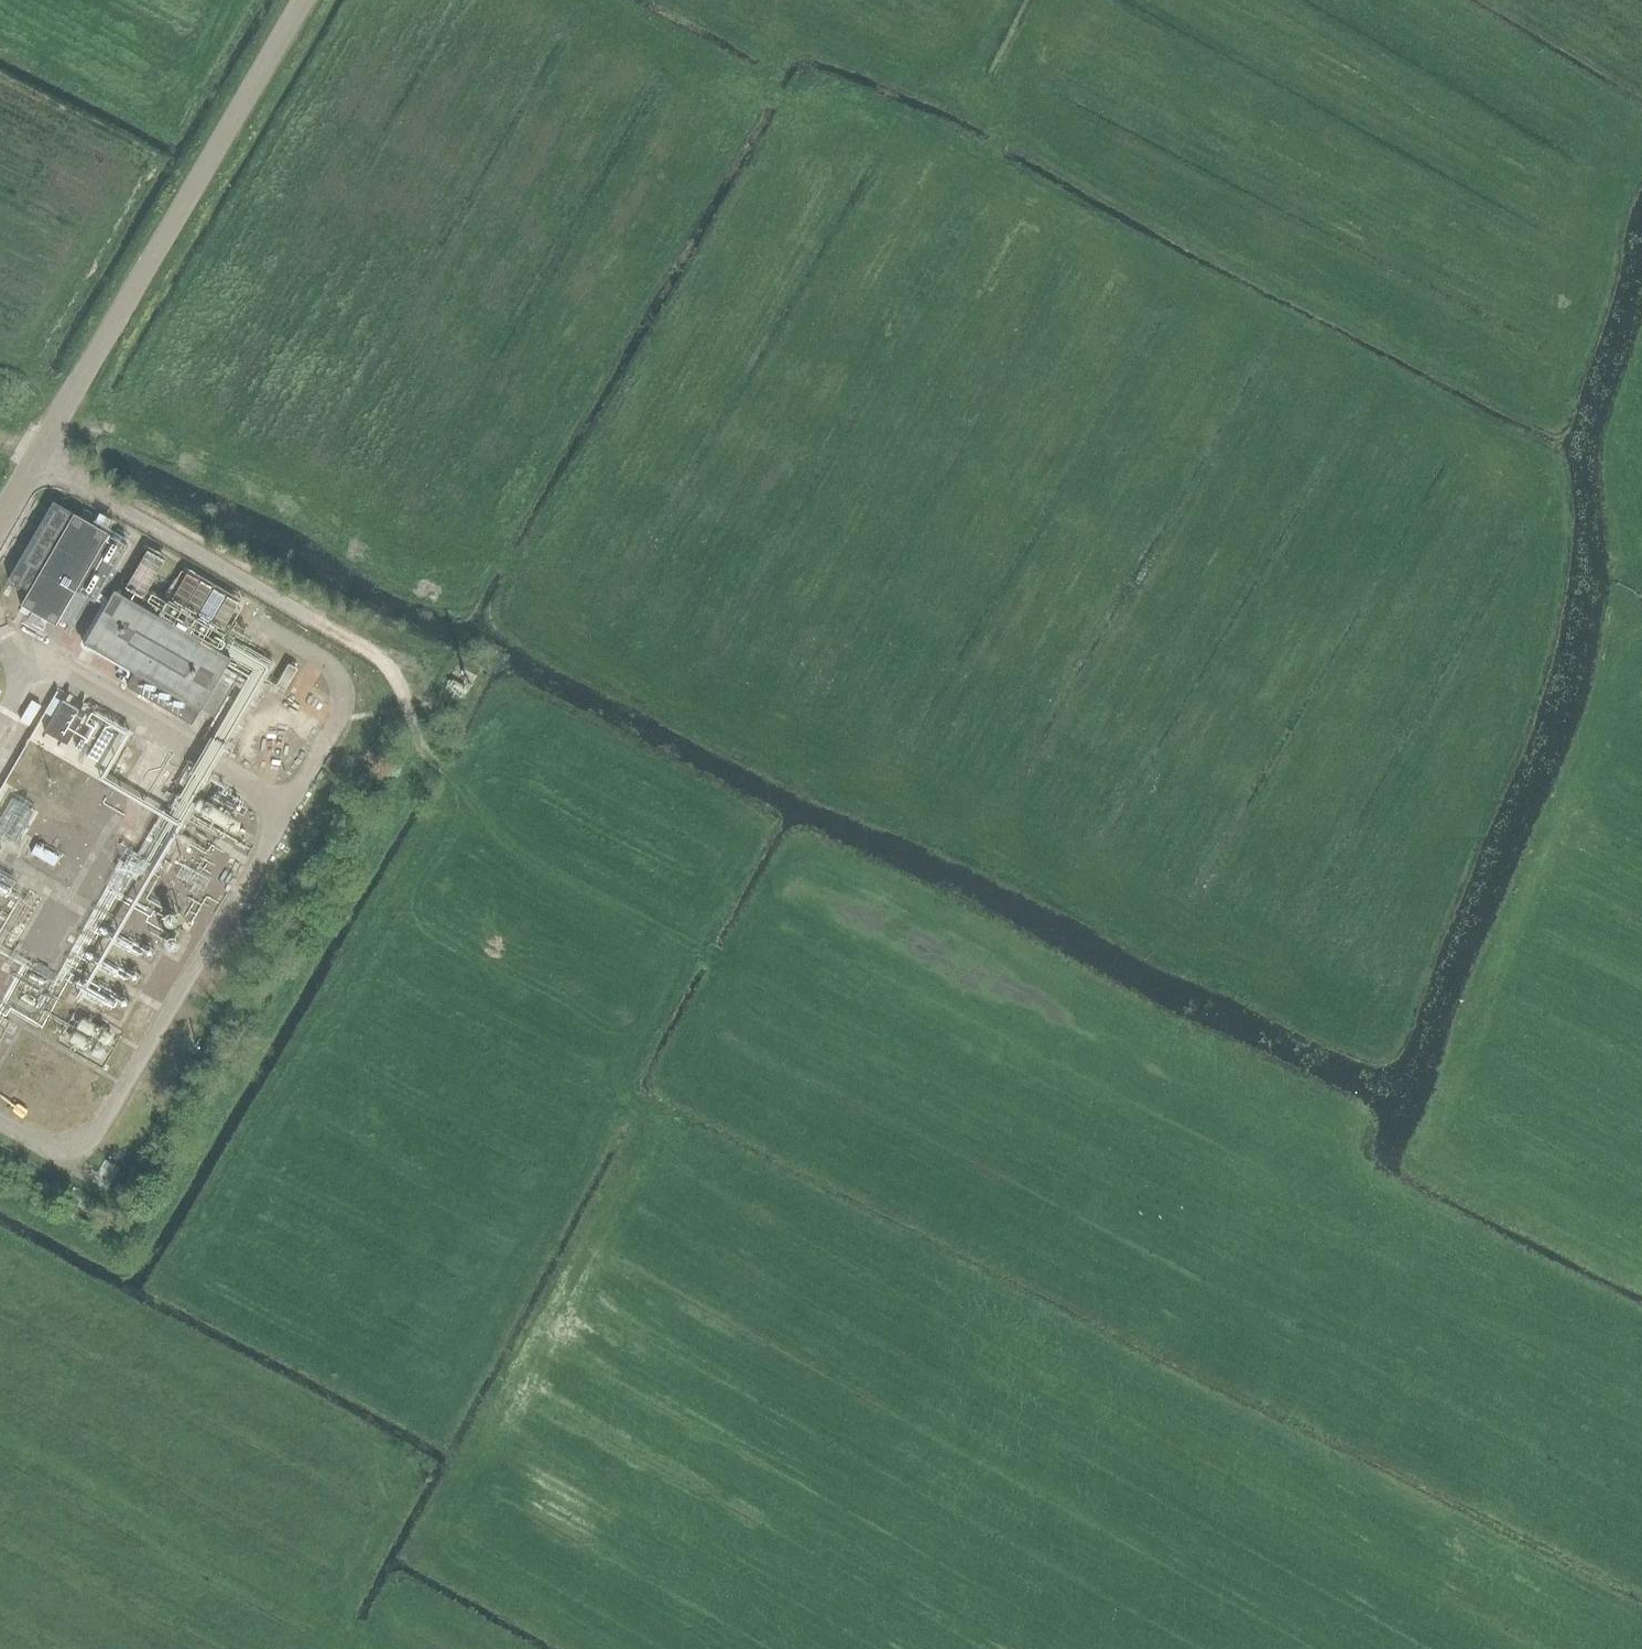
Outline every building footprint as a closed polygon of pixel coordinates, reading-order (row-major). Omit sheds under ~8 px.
[(20,606),(54,626),(107,534),(52,502),(7,579),(28,591),(20,606)] [(188,584),(177,605),(197,615),(201,617),(212,596),(188,584)] [(223,668),(229,657),(113,590),(82,644),(133,673),(125,687),(190,725),(199,710),(214,719),(238,677),(223,668)] [(63,699),(62,701),(52,718),(44,732),(67,745),(86,712),(63,699)] [(58,868),(64,854),(39,844),(33,858),(58,868)]
